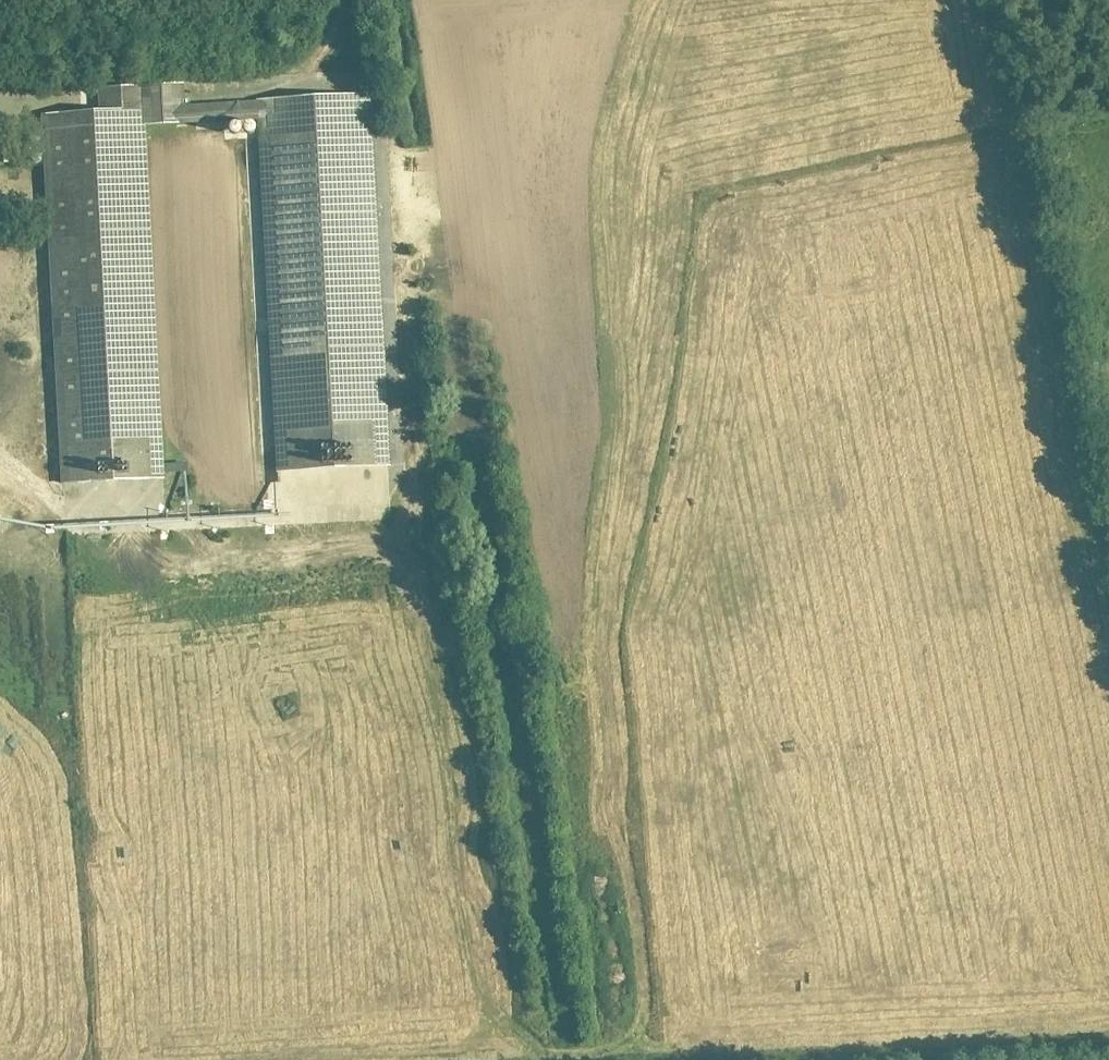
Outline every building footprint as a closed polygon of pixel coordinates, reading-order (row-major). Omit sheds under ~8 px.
[(368,100),(256,106),(180,110),(179,87),(91,91),(92,114),(38,116),(58,492),(163,486),(144,131),(253,125),(272,478),(388,472),(368,100)]
